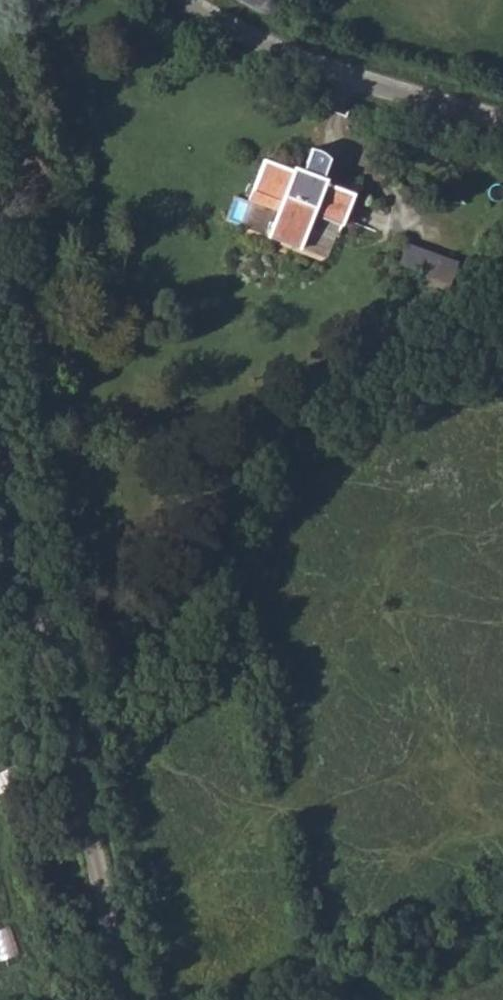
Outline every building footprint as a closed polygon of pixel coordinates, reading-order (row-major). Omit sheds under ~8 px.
[(236,1),(239,2),(243,1),(256,7),(255,11),(258,12),(261,9),(275,5),(278,7),(281,3),(279,0),(236,0),(236,1)] [(256,163),(246,187),(278,199),(263,235),(295,246),(309,210),(336,219),(348,195),(321,186),(323,179),(318,177),(325,157),(308,145),(298,172),(291,170),(286,174),(256,163)] [(407,246),(403,264),(432,270),(436,252),(407,246)]
